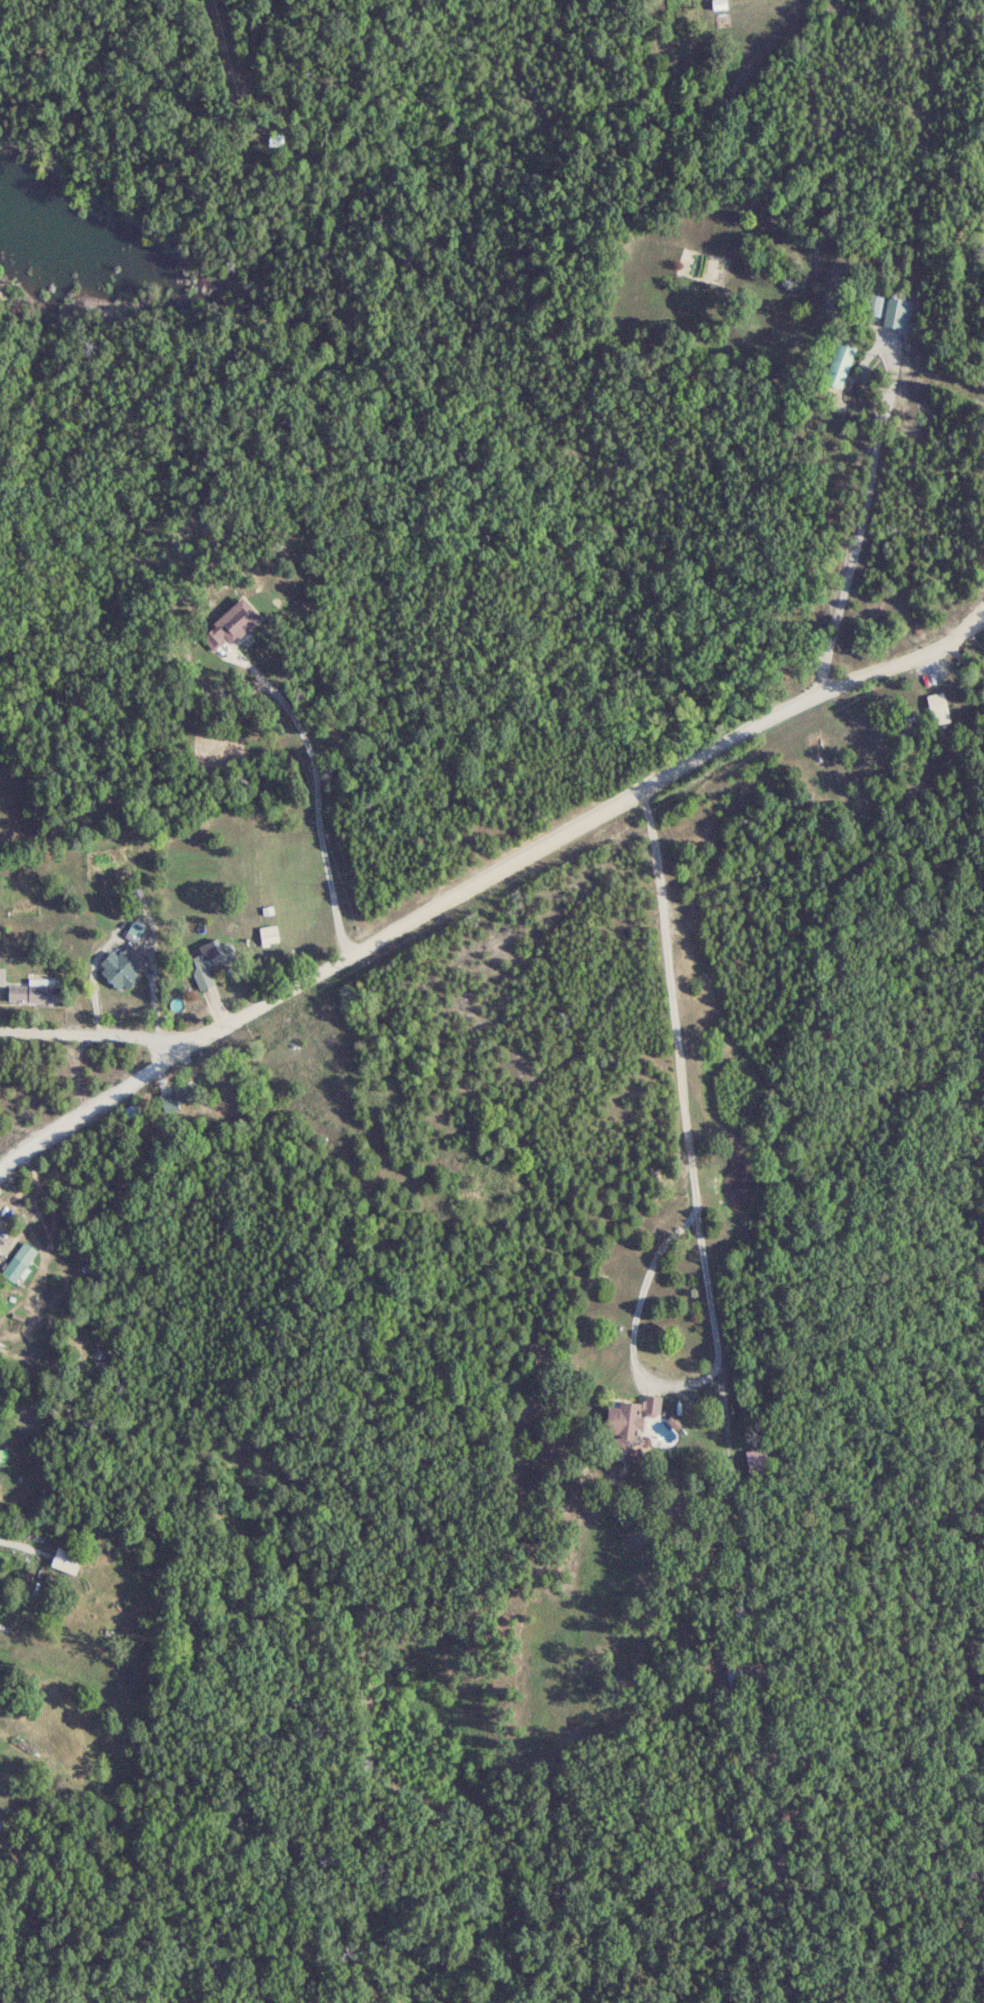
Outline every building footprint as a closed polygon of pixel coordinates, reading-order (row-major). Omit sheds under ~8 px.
[(912,301),(887,295),(880,324),(905,330),(912,301)] [(841,387),(856,345),(841,340),(826,381),(841,387)] [(201,636),(213,650),(227,637),(233,644),(263,616),(245,596),(201,636)] [(934,723),(951,719),(945,690),(927,694),(934,723)] [(137,943),(145,923),(133,918),(125,937),(137,943)] [(261,944),(279,942),(277,925),(259,926),(261,944)] [(198,990),(215,984),(210,967),(236,958),(231,942),(216,946),(214,939),(198,944),(201,953),(188,957),(198,990)] [(127,992),(139,977),(133,973),(139,965),(131,959),(137,952),(128,944),(119,955),(114,950),(98,969),(127,992)] [(8,984),(8,1000),(59,1002),(60,986),(47,986),(47,978),(28,977),(28,985),(8,984)] [(14,1282),(37,1250),(24,1240),(1,1272),(14,1282)] [(662,1395),(645,1394),(645,1402),(622,1401),(621,1406),(610,1405),(608,1436),(638,1438),(639,1430),(645,1431),(646,1413),(660,1414),(662,1395)] [(82,1553),(57,1547),(52,1567),(78,1573),(82,1553)]
